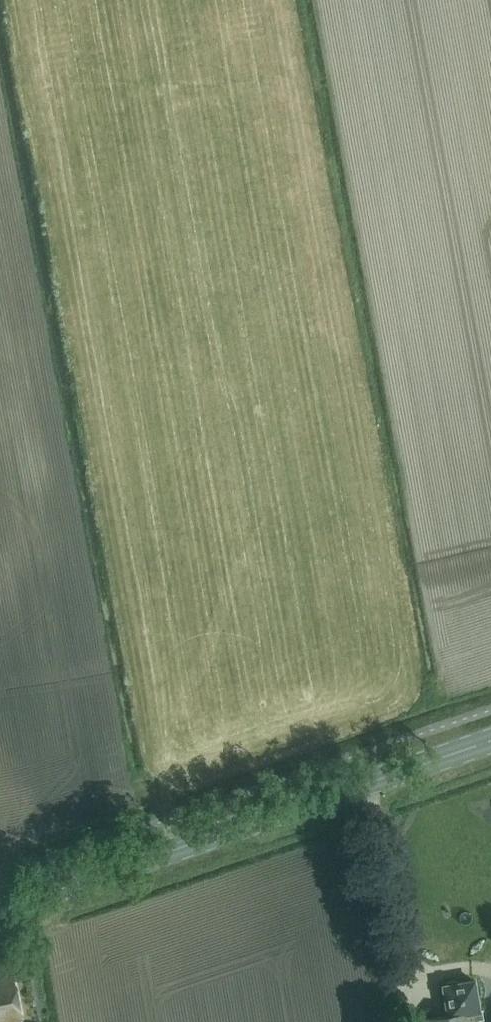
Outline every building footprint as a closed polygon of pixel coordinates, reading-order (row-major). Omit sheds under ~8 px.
[(14,978),(0,981),(0,1021),(9,1021),(22,1019),(14,978)] [(479,1010),(477,996),(479,995),(481,993),(479,984),(477,982),(475,982),(474,980),(459,983),(456,980),(448,982),(445,985),(444,985),(449,1015),(417,1020),(417,1021),(484,1021),(482,1010),(479,1010)]
